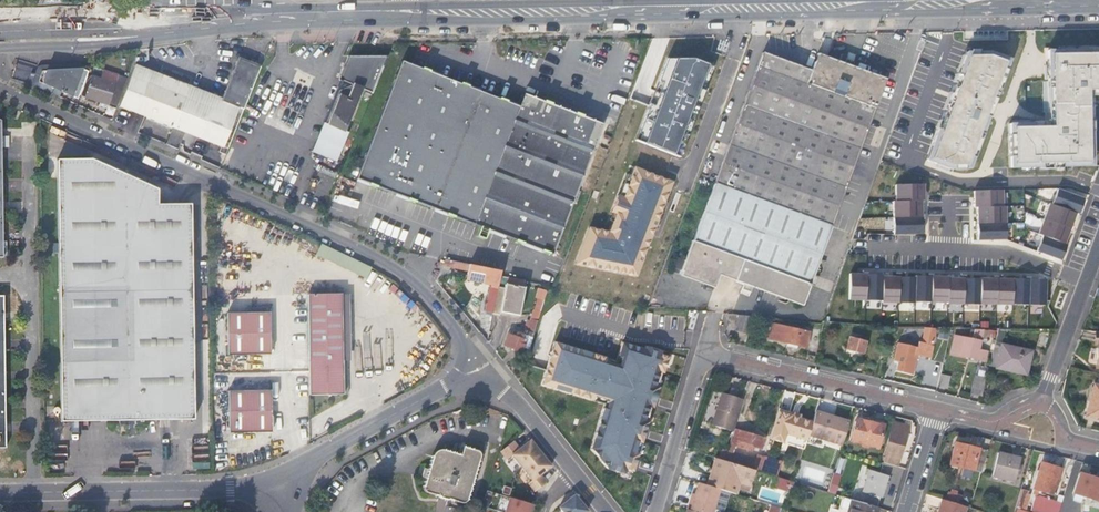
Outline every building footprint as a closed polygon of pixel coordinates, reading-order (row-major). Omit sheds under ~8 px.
[(744,53),(748,42),(745,41),(740,52),(744,53)] [(1098,48),(1098,49),(1090,50),(1090,48),(1052,48),(1052,46),(1044,46),(1045,59),(1048,59),(1049,125),(1033,125),(1033,121),(1010,122),(1011,166),(1043,166),(1043,167),(1061,167),(1061,165),(1093,165),(1092,94),(1098,93),(1098,48)] [(763,50),(713,182),(828,225),(884,77),(817,52),(810,68),(763,50)] [(1010,57),(989,50),(966,50),(963,59),(964,59),(962,66),(960,66),(957,73),(959,74),(956,81),(955,81),(951,92),(952,92),(950,100),(948,99),(941,119),(942,120),(940,127),(938,127),(926,159),(949,167),(970,167),(975,154),(973,154),(975,147),(977,147),(980,140),(978,139),(981,132),(983,132),(987,121),(996,96),(998,90),(996,89),(999,82),(1000,83),(1003,76),(1001,75),(1004,68),(1006,69),(1008,61),(1010,57)] [(347,53),(342,64),(338,76),(340,76),(324,119),(344,126),(360,84),(372,89),(386,51),(347,53)] [(220,150),(227,153),(262,64),(237,55),(220,97),(188,84),(162,74),(136,64),(121,105),(147,116),(172,125),(174,126),(168,144),(180,147),(187,131),(222,145),(220,150)] [(639,133),(636,140),(646,144),(672,154),(675,147),(680,149),(703,90),(697,88),(706,64),(690,58),(678,58),(667,59),(665,66),(662,65),(656,80),(660,82),(652,104),(647,103),(636,132),(639,133)] [(56,89),(70,95),(79,70),(72,67),(72,61),(33,62),(29,65),(25,75),(26,81),(54,94),(56,89)] [(419,70),(399,62),(355,179),(370,185),(370,186),(378,189),(378,188),(409,199),(409,200),(416,203),(417,202),(448,213),(448,214),(456,217),(456,216),(482,226),(479,235),(486,238),(490,228),(518,239),(517,240),(525,242),(525,241),(544,248),(543,249),(551,252),(552,251),(555,252),(603,122),(522,92),(517,105),(505,100),(506,99),(498,96),(497,97),(466,86),(466,85),(459,82),(458,84),(427,72),(427,71),(419,68),(419,70)] [(108,100),(118,103),(127,79),(129,72),(104,66),(102,76),(92,74),(87,94),(100,98),(108,100)] [(79,70),(70,95),(78,99),(80,93),(88,73),(79,70)] [(162,74),(188,84),(189,80),(164,70),(162,74)] [(88,73),(80,93),(87,94),(92,74),(88,73)] [(280,104),(298,110),(307,85),(290,79),(280,104)] [(660,82),(656,80),(647,103),(652,104),(660,82)] [(296,115),(298,110),(280,104),(279,108),(296,115)] [(166,141),(172,125),(147,116),(141,132),(166,141)] [(680,149),(675,147),(672,154),(677,156),(680,149)] [(329,181),(337,161),(316,153),(308,173),(329,181)] [(61,422),(194,421),(192,202),(160,203),(159,187),(93,158),(59,159),(61,422)] [(637,275),(671,182),(636,169),(634,168),(631,175),(623,197),(618,196),(612,212),(616,214),(612,226),(610,232),(590,227),(577,263),(599,268),(637,275)] [(828,225),(713,182),(678,273),(712,286),(717,272),(798,304),(828,225)] [(922,201),(922,183),(893,184),(894,201),(919,201),(922,201)] [(1076,215),(1078,216),(1084,200),(1057,190),(1052,206),(1076,215)] [(1001,191),(974,192),(974,208),(976,208),(1001,208),(1001,191)] [(919,217),(919,201),(894,201),(891,202),(891,218),(919,217)] [(1043,221),(1070,230),(1076,215),(1052,206),(1049,205),(1043,221)] [(1001,208),(976,208),(976,225),(1005,224),(1005,208),(1001,208)] [(919,234),(919,217),(891,218),(891,235),(919,234)] [(1043,238),(1064,245),(1070,230),(1043,221),(1037,236),(1043,238)] [(1005,224),(976,225),(976,241),(1004,241),(1005,224)] [(1037,253),(1061,262),(1067,246),(1064,245),(1043,238),(1037,253)] [(500,273),(468,267),(465,281),(490,286),(484,314),(491,315),(497,287),(500,273)] [(864,301),(865,274),(848,274),(848,300),(864,301)] [(882,275),(865,274),(864,301),(881,301),(881,277),(882,275)] [(914,276),(914,278),(913,302),(930,303),(930,277),(914,276)] [(881,277),(881,301),(881,303),(897,303),(898,277),(881,277)] [(914,278),(898,277),(897,303),(913,304),(913,302),(914,278)] [(947,277),(930,277),(930,303),(946,304),(947,279),(947,277)] [(963,279),(947,279),(946,304),(946,305),(962,305),(963,279)] [(963,279),(962,305),(978,306),(979,305),(979,280),(963,279)] [(979,279),(979,280),(979,305),(995,306),(996,280),(979,279)] [(996,280),(995,306),(1011,306),(1012,280),(996,280)] [(1028,280),(1012,280),(1011,306),(1028,306),(1028,280)] [(1045,281),(1028,280),(1028,306),(1044,307),(1044,302),(1045,281)] [(497,287),(491,315),(497,316),(498,313),(516,317),(522,288),(505,285),(504,288),(497,287)] [(544,299),(547,290),(539,287),(536,296),(544,299)] [(345,383),(343,292),(309,293),(310,394),(349,394),(349,382),(345,383)] [(270,354),(270,311),(228,312),(228,355),(270,354)] [(756,318),(740,317),(735,332),(751,336),(756,318)] [(532,333),(536,321),(530,320),(526,331),(532,333)] [(806,349),(810,334),(783,327),(782,329),(772,327),(769,340),(787,345),(786,347),(796,350),(797,347),(806,349)] [(973,336),(983,339),(985,330),(976,327),(973,336)] [(920,344),(920,347),(899,343),(895,362),(898,363),(896,372),(913,376),(918,355),(930,358),(937,331),(928,329),(924,344),(920,344)] [(521,348),(527,350),(532,333),(526,331),(523,330),(522,334),(519,334),(517,337),(508,335),(504,345),(520,351),(521,348)] [(1002,344),(1005,330),(998,330),(990,365),(996,367),(1002,344)] [(542,379),(606,399),(648,406),(651,406),(657,387),(654,385),(658,372),(662,372),(668,353),(645,346),(644,351),(621,343),(618,355),(561,339),(556,337),(542,379)] [(952,353),(986,361),(988,351),(979,349),(980,342),(956,337),(952,353)] [(867,343),(850,338),(847,350),(864,354),(867,343)] [(1032,351),(1002,344),(996,367),(1026,374),(1032,351)] [(972,394),(982,396),(985,383),(975,380),(972,394)] [(1094,385),(1085,416),(1098,420),(1098,386),(1094,385)] [(713,424),(723,392),(716,390),(706,422),(713,424)] [(229,434),(271,433),(270,391),(228,391),(229,434)] [(735,428),(744,399),(723,392),(713,424),(734,431),(735,428)] [(606,399),(591,448),(606,468),(630,475),(648,422),(643,420),(648,406),(606,399)] [(808,436),(813,422),(778,411),(770,439),(783,443),(786,434),(807,440),(808,436)] [(842,446),(849,423),(815,412),(813,422),(808,436),(842,446)] [(851,442),(878,449),(883,427),(857,420),(851,442)] [(894,422),(886,451),(889,452),(885,463),(899,467),(910,426),(894,422)] [(765,437),(735,428),(734,431),(732,439),(737,441),(736,446),(753,451),(754,447),(762,448),(765,437)] [(732,439),(729,447),(725,461),(730,462),(736,446),(737,441),(732,439)] [(540,453),(529,440),(510,454),(521,467),(540,453)] [(980,476),(987,454),(954,445),(948,466),(980,476)] [(468,499),(481,458),(479,451),(464,446),(461,454),(441,448),(438,448),(435,451),(424,489),(426,491),(440,495),(439,497),(449,500),(450,498),(464,503),(468,499)] [(993,475),(1014,481),(1022,458),(1001,452),(993,475)] [(550,466),(540,453),(521,467),(531,480),(527,483),(534,491),(545,482),(539,474),(550,466)] [(761,470),(765,456),(759,454),(754,468),(761,470)] [(725,461),(717,458),(709,486),(720,489),(738,495),(741,483),(751,486),(756,471),(730,462),(725,461)] [(1060,472),(1053,470),(1047,468),(1040,466),(1031,494),(1037,496),(1038,492),(1053,497),(1060,472)] [(864,504),(878,508),(888,476),(870,471),(864,492),(867,493),(864,504)] [(832,483),(838,484),(842,474),(836,472),(832,483)] [(1080,473),(1073,494),(1097,501),(1098,493),(1098,479),(1080,473)] [(842,474),(838,484),(836,490),(841,492),(846,475),(842,474)] [(699,483),(695,495),(694,502),(691,501),(688,510),(695,511),(714,511),(720,489),(699,483)] [(1019,511),(1020,509),(1023,509),(1027,495),(1025,495),(1025,491),(1021,490),(1015,511),(1021,511),(1019,511)] [(816,503),(839,510),(843,497),(826,492),(823,500),(817,498),(816,503)] [(573,495),(558,507),(562,511),(584,511),(586,511),(573,495)] [(503,511),(528,511),(531,504),(508,497),(503,511)] [(878,508),(864,504),(852,500),(849,511),(877,511),(878,508)] [(943,500),(939,511),(965,511),(967,507),(943,500)]
